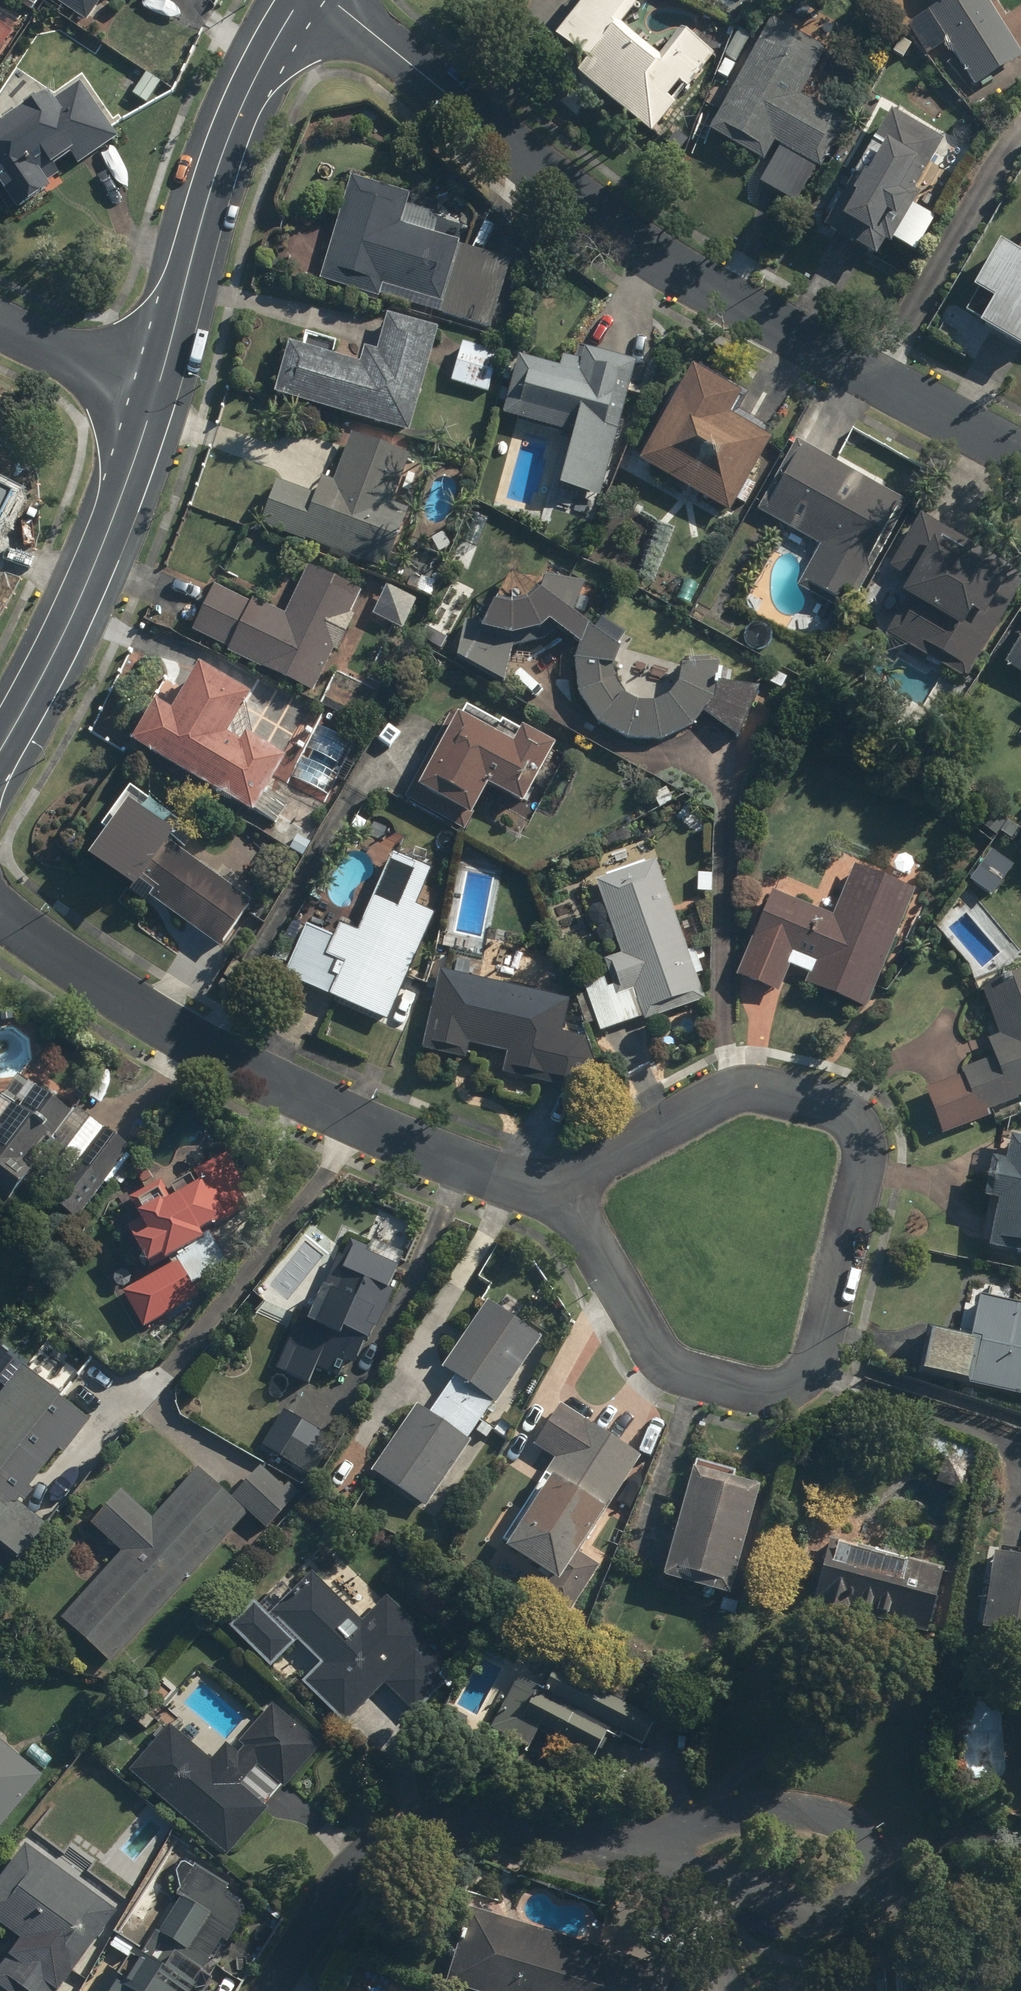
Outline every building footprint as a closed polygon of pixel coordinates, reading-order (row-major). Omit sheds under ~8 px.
[(88,23),(103,0),(53,0),(88,23)] [(652,134),(676,104),(668,98),(681,82),(688,88),(715,55),(683,29),(662,56),(623,26),(643,0),(588,0),(556,41),(587,65),(578,76),(652,134)] [(843,18),(863,0),(826,0),(843,18)] [(941,4),(929,12),(977,87),(1020,59),(1020,49),(991,0),(938,0),(941,4)] [(827,48),(772,19),(711,132),(765,162),(775,144),(781,147),(761,183),(798,203),(817,166),(822,169),(848,120),(802,95),(827,48)] [(12,32),(0,25),(0,51),(12,32)] [(753,37),(738,29),(725,54),(739,62),(753,37)] [(0,128),(0,186),(17,212),(51,188),(49,185),(118,138),(79,82),(53,100),(49,95),(0,128)] [(877,259),(944,140),(892,111),(825,230),(877,259)] [(409,194),(351,176),(320,280),(490,330),(512,257),(433,234),(439,215),(406,205),(409,194)] [(1020,349),(1020,254),(999,242),(973,289),(994,301),(980,327),(1020,349)] [(289,343),(275,395),(410,433),(439,329),(387,314),(377,350),(364,346),(360,363),(289,343)] [(462,343),(451,382),(489,393),(500,354),(462,343)] [(520,358),(504,417),(615,447),(637,364),(586,350),(579,374),(520,358)] [(641,464),(731,515),(773,441),(730,417),(742,397),(694,370),(641,464)] [(262,524),(386,569),(408,510),(392,504),(411,455),(353,434),(335,483),(322,478),(316,495),(278,481),(262,524)] [(908,503),(797,440),(757,511),(820,546),(798,586),(846,613),(908,503)] [(11,494),(0,488),(0,515),(11,494)] [(968,679),(1020,587),(1020,574),(921,516),(891,568),(912,580),(902,596),(908,598),(888,633),(968,679)] [(228,652),(315,693),(362,593),(308,567),(286,614),(253,599),(252,603),(215,585),(193,632),(229,649),(228,652)] [(542,631),(550,624),(580,645),(575,659),(578,694),(597,723),(629,739),(662,741),(694,726),(704,713),(738,738),(760,688),(717,682),(720,663),(681,666),(677,682),(668,695),(655,702),(639,701),(624,692),(615,680),(614,665),(620,648),(574,615),(587,582),(545,576),(537,598),(529,605),(512,608),(495,605),(485,625),(465,621),(458,658),(506,684),(515,638),(542,631)] [(1005,663),(1020,673),(1020,639),(1005,663)] [(156,703),(131,744),(253,816),(287,760),(247,736),(242,745),(228,737),(252,697),(200,666),(172,712),(156,703)] [(514,744),(451,711),(405,798),(466,830),(488,788),(524,807),(556,746),(523,729),(514,744)] [(150,898),(219,948),(252,903),(170,843),(175,836),(129,803),(89,859),(136,892),(142,884),(154,892),(150,898)] [(284,977),(388,1022),(435,915),(417,907),(433,870),(393,852),(358,932),(340,924),(334,937),(307,925),(284,977)] [(645,1022),(705,1001),(656,861),(597,882),(622,954),(606,960),(612,979),(586,988),(601,1032),(643,1017),(645,1022)] [(806,983),(868,1009),(915,896),(853,870),(834,917),(773,892),(738,975),(779,992),(790,966),(810,974),(806,983)] [(1020,1095),(1020,970),(981,985),(999,1034),(988,1039),(994,1056),(961,1068),(964,1073),(926,1088),(943,1134),(994,1115),(991,1106),(1020,1095)] [(570,999),(440,971),(423,1050),(466,1059),(469,1045),(508,1053),(504,1070),(599,1090),(583,1038),(563,1033),(570,999)] [(5,1206),(34,1166),(58,1184),(47,1199),(75,1220),(129,1146),(73,1106),(70,1111),(34,1086),(14,1113),(7,1107),(0,1116),(0,1202),(5,1206)] [(1020,1253),(1020,1138),(1010,1136),(1006,1159),(992,1156),(985,1197),(998,1199),(989,1247),(1020,1253)] [(123,1292),(143,1327),(197,1297),(190,1284),(228,1263),(209,1229),(250,1206),(222,1155),(194,1171),(199,1181),(171,1197),(161,1180),(129,1198),(140,1218),(126,1226),(147,1263),(161,1255),(163,1260),(175,1253),(181,1264),(162,1274),(161,1271),(123,1292)] [(310,1310),(304,1307),(276,1367),(308,1382),(316,1366),(337,1376),(345,1359),(352,1363),(364,1337),(367,1339),(373,1326),(376,1327),(394,1289),(388,1286),(397,1266),(343,1241),(310,1310)] [(1020,1395),(1020,1304),(981,1296),(973,1334),(929,1324),(918,1372),(1020,1395)] [(370,1471),(426,1508),(541,1335),(487,1299),(442,1367),(453,1374),(429,1411),(416,1403),(370,1471)] [(90,1418),(22,1366),(0,1394),(0,1543),(19,1558),(46,1522),(18,1500),(58,1449),(63,1453),(90,1418)] [(537,1594),(567,1614),(600,1564),(578,1550),(641,1456),(561,1403),(533,1444),(554,1458),(498,1541),(550,1575),(537,1594)] [(283,1410),(262,1445),(311,1474),(332,1439),(283,1410)] [(260,1466),(232,1496),(266,1528),(294,1498),(260,1466)] [(692,1466),(660,1576),(728,1595),(760,1485),(692,1466)] [(61,1618),(110,1663),(247,1514),(197,1469),(152,1518),(121,1490),(90,1524),(121,1552),(61,1618)] [(814,1603),(926,1632),(944,1568),(831,1538),(814,1603)] [(994,1554),(982,1629),(1020,1635),(1020,1558),(994,1554)] [(415,1713),(457,1671),(426,1641),(430,1637),(387,1595),(361,1621),(311,1572),(269,1614),(254,1600),(228,1626),(271,1668),(297,1641),(320,1663),(301,1682),(345,1724),(385,1684),(415,1713)] [(654,1719),(556,1667),(544,1690),(517,1676),(490,1726),(529,1746),(540,1726),(594,1755),(606,1734),(618,1740),(621,1734),(641,1744),(654,1719)] [(129,1771),(226,1855),(321,1745),(272,1703),(233,1749),(225,1742),(211,1759),(170,1723),(129,1771)] [(40,1777),(0,1746),(0,1829),(40,1777)] [(25,1844),(0,1878),(0,1936),(5,1929),(21,1940),(0,1968),(0,1986),(8,1990),(58,1990),(119,1910),(25,1844)] [(113,1936),(77,1990),(191,1990),(223,1941),(228,1945),(254,1905),(198,1869),(142,1955),(113,1936)] [(466,1990),(668,1990),(674,1972),(471,1909),(448,1985),(466,1990)]
